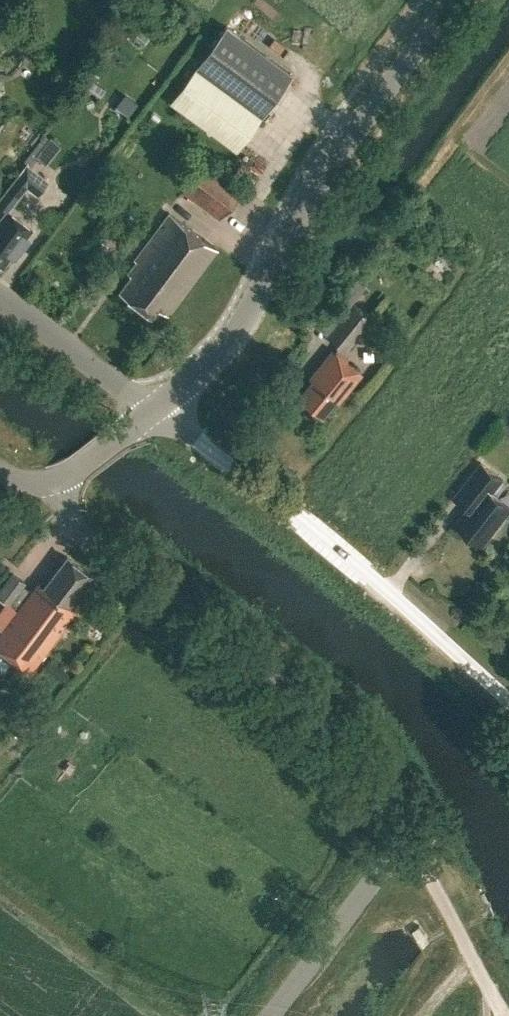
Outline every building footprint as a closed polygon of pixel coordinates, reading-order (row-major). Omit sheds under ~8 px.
[(149,38),(132,24),(126,31),(143,45),(149,38)] [(196,65),(262,113),(290,75),(225,26),(196,65)] [(170,100),(236,149),(261,116),(194,66),(170,100)] [(115,106),(127,116),(137,103),(124,93),(115,106)] [(35,156),(45,163),(60,143),(51,136),(35,156)] [(182,191),(218,219),(244,185),(208,157),(182,191)] [(8,209),(25,185),(36,193),(48,178),(25,160),(0,193),(0,203),(8,209)] [(1,261),(5,264),(11,257),(15,260),(23,249),(19,246),(32,230),(6,210),(0,218),(0,262),(1,261)] [(136,260),(128,271),(131,274),(120,289),(151,313),(157,305),(168,314),(217,249),(169,213),(135,258),(136,260)] [(326,337),(347,354),(373,322),(352,305),(326,337)] [(338,399),(360,372),(332,349),(310,376),(313,378),(300,395),(322,412),(334,396),(338,399)] [(484,542),(508,509),(508,502),(493,490),(504,476),(481,459),(463,483),(477,494),(456,521),(484,542)] [(1,628),(0,629),(0,646),(31,670),(76,611),(70,606),(93,575),(66,555),(43,586),(38,581),(31,590),(24,584),(26,581),(12,571),(0,586),(0,627),(1,628)]
